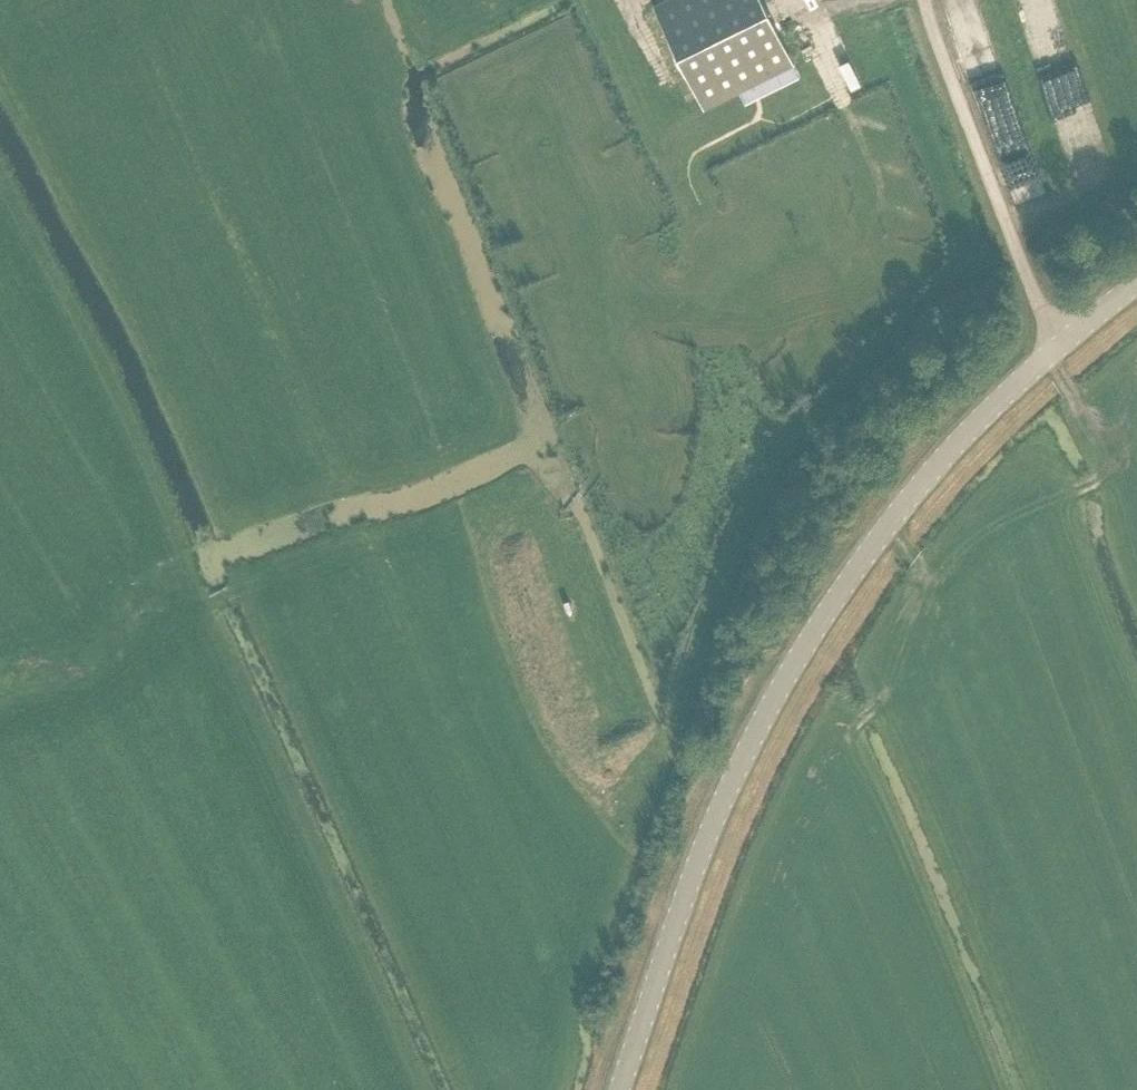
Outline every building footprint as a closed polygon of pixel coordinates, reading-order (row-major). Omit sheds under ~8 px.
[(792,65),(760,0),(670,0),(653,8),(703,109),(792,65)]
